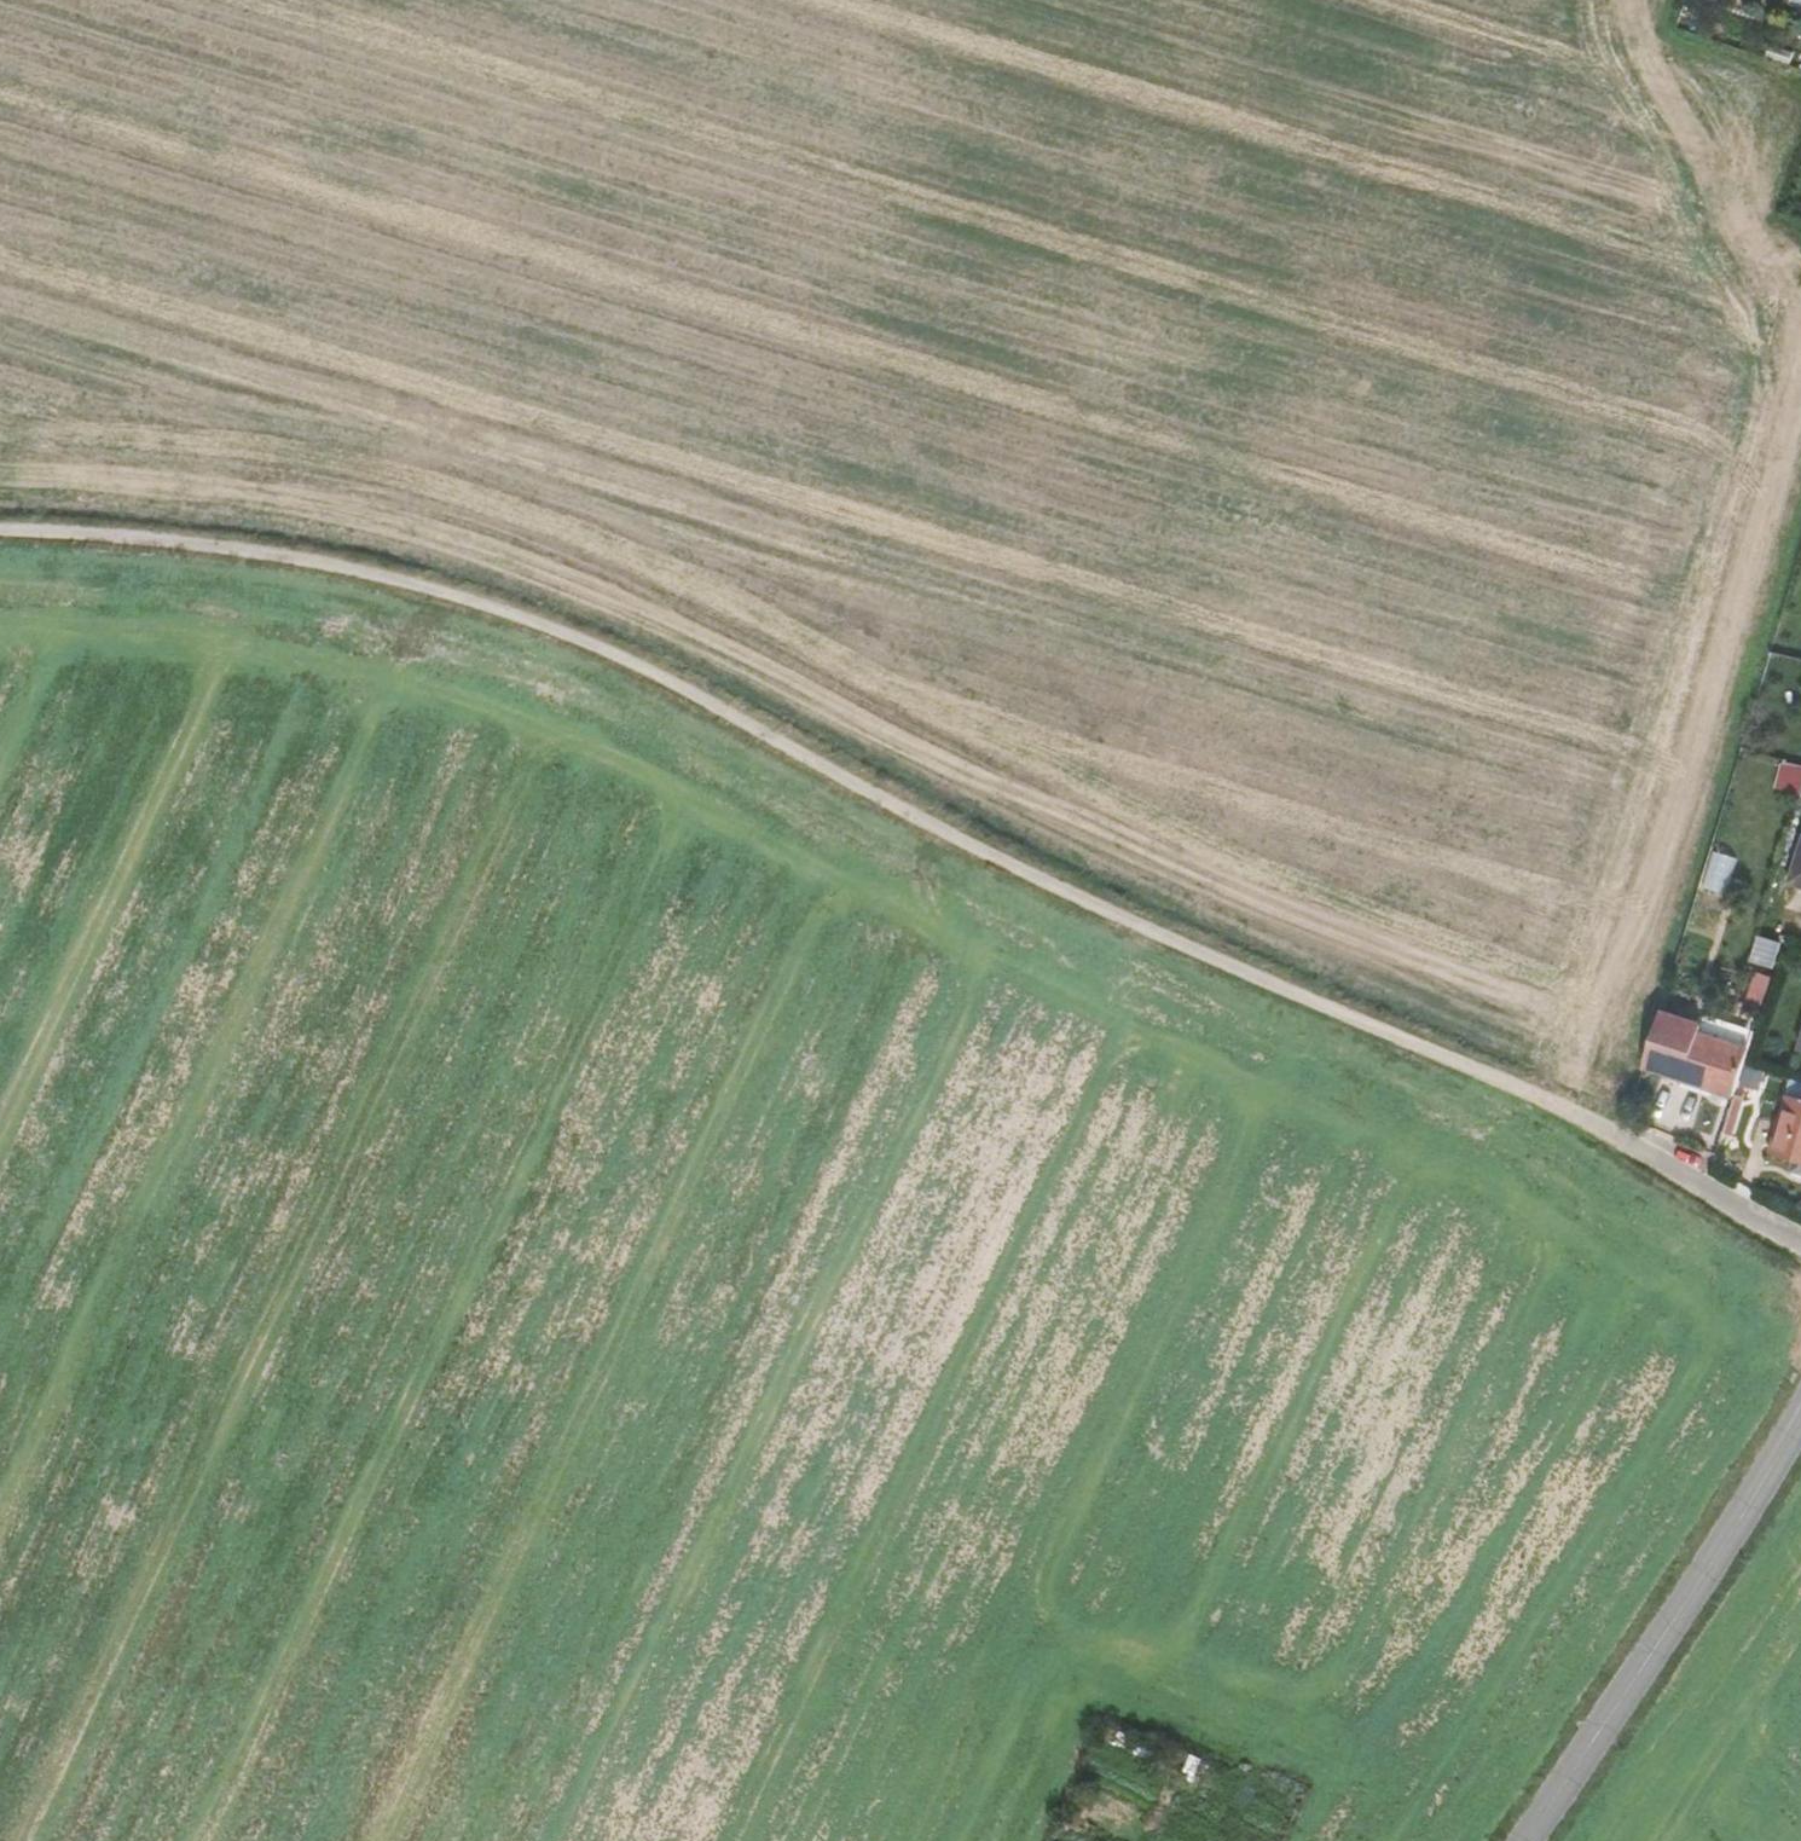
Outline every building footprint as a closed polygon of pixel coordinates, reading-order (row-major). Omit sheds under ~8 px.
[(1800,785),(1800,766),(1786,761),(1780,778),(1800,785)] [(1790,788),(1784,811),(1800,817),(1800,790),(1790,788)] [(1742,1135),(1757,1089),(1704,1074),(1708,1064),(1664,1051),(1654,1045),(1637,1101),(1742,1135)] [(1783,1176),(1800,1181),(1800,1110),(1783,1176)]
